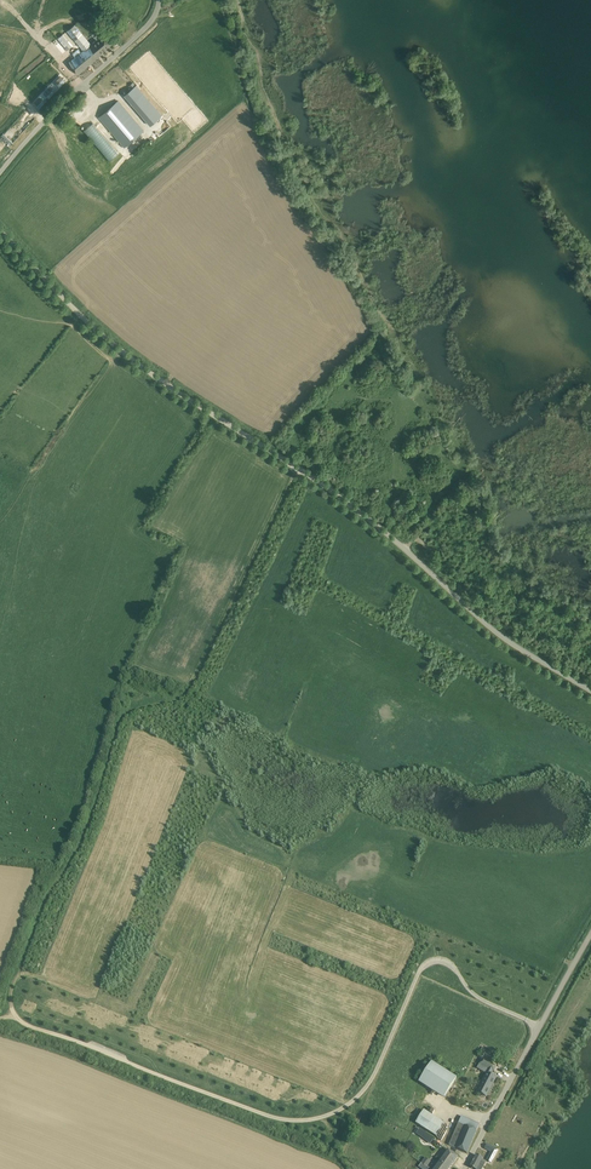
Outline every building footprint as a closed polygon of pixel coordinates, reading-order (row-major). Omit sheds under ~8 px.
[(88,40),(75,24),(67,31),(83,50),(81,52),(78,48),(72,53),(75,57),(68,63),(78,75),(102,54),(101,53),(111,44),(101,33),(95,38),(96,39),(91,44),(88,40)] [(74,45),(64,33),(58,39),(64,47),(63,48),(66,52),(74,45)] [(63,78),(57,85),(59,87),(66,81),(63,78)] [(150,125),(162,115),(136,85),(124,95),(150,125)] [(53,89),(46,96),(49,98),(55,92),(53,89)] [(42,100),(36,107),(38,109),(45,102),(42,100)] [(144,131),(122,105),(118,101),(99,117),(124,147),(144,131)] [(93,123),(84,131),(110,161),(119,154),(93,123)] [(493,1071),(496,1066),(482,1059),(480,1064),(489,1069),(480,1086),(489,1091),(496,1078),(490,1075),(493,1070),(493,1071)] [(457,1078),(432,1062),(418,1082),(443,1099),(457,1078)] [(445,1124),(424,1110),(415,1123),(436,1137),(445,1124)] [(476,1132),(458,1124),(449,1145),(455,1148),(467,1154),(476,1132)] [(491,1152),(488,1156),(493,1159),(498,1149),(493,1147),(491,1152)] [(453,1154),(447,1150),(433,1168),(449,1168),(458,1158),(453,1154)] [(482,1158),(477,1155),(470,1167),(473,1168),(481,1168),(483,1166),(484,1166),(486,1162),(482,1160),(483,1158),(482,1158)] [(427,1167),(429,1164),(430,1161),(425,1157),(421,1163),(426,1167),(427,1167)]
